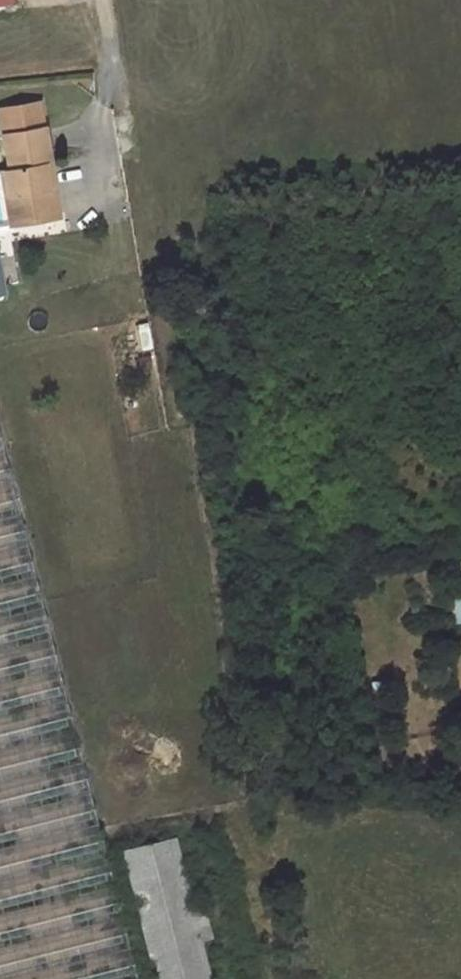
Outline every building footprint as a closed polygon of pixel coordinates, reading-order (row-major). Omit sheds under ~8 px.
[(42,128),(2,134),(8,170),(4,170),(14,223),(37,219),(36,212),(56,208),(52,184),(46,185),(42,165),(48,164),(42,128)] [(52,184),(48,164),(42,165),(46,185),(52,184)] [(58,216),(56,208),(36,212),(37,219),(58,216)] [(0,426),(0,978),(138,978),(0,426)] [(454,594),(454,598),(451,599),(452,622),(460,621),(460,593),(454,594)] [(125,851),(157,978),(209,978),(199,941),(212,938),(209,930),(197,933),(192,910),(174,839),(125,851)] [(203,907),(192,910),(197,933),(209,930),(203,907)]
